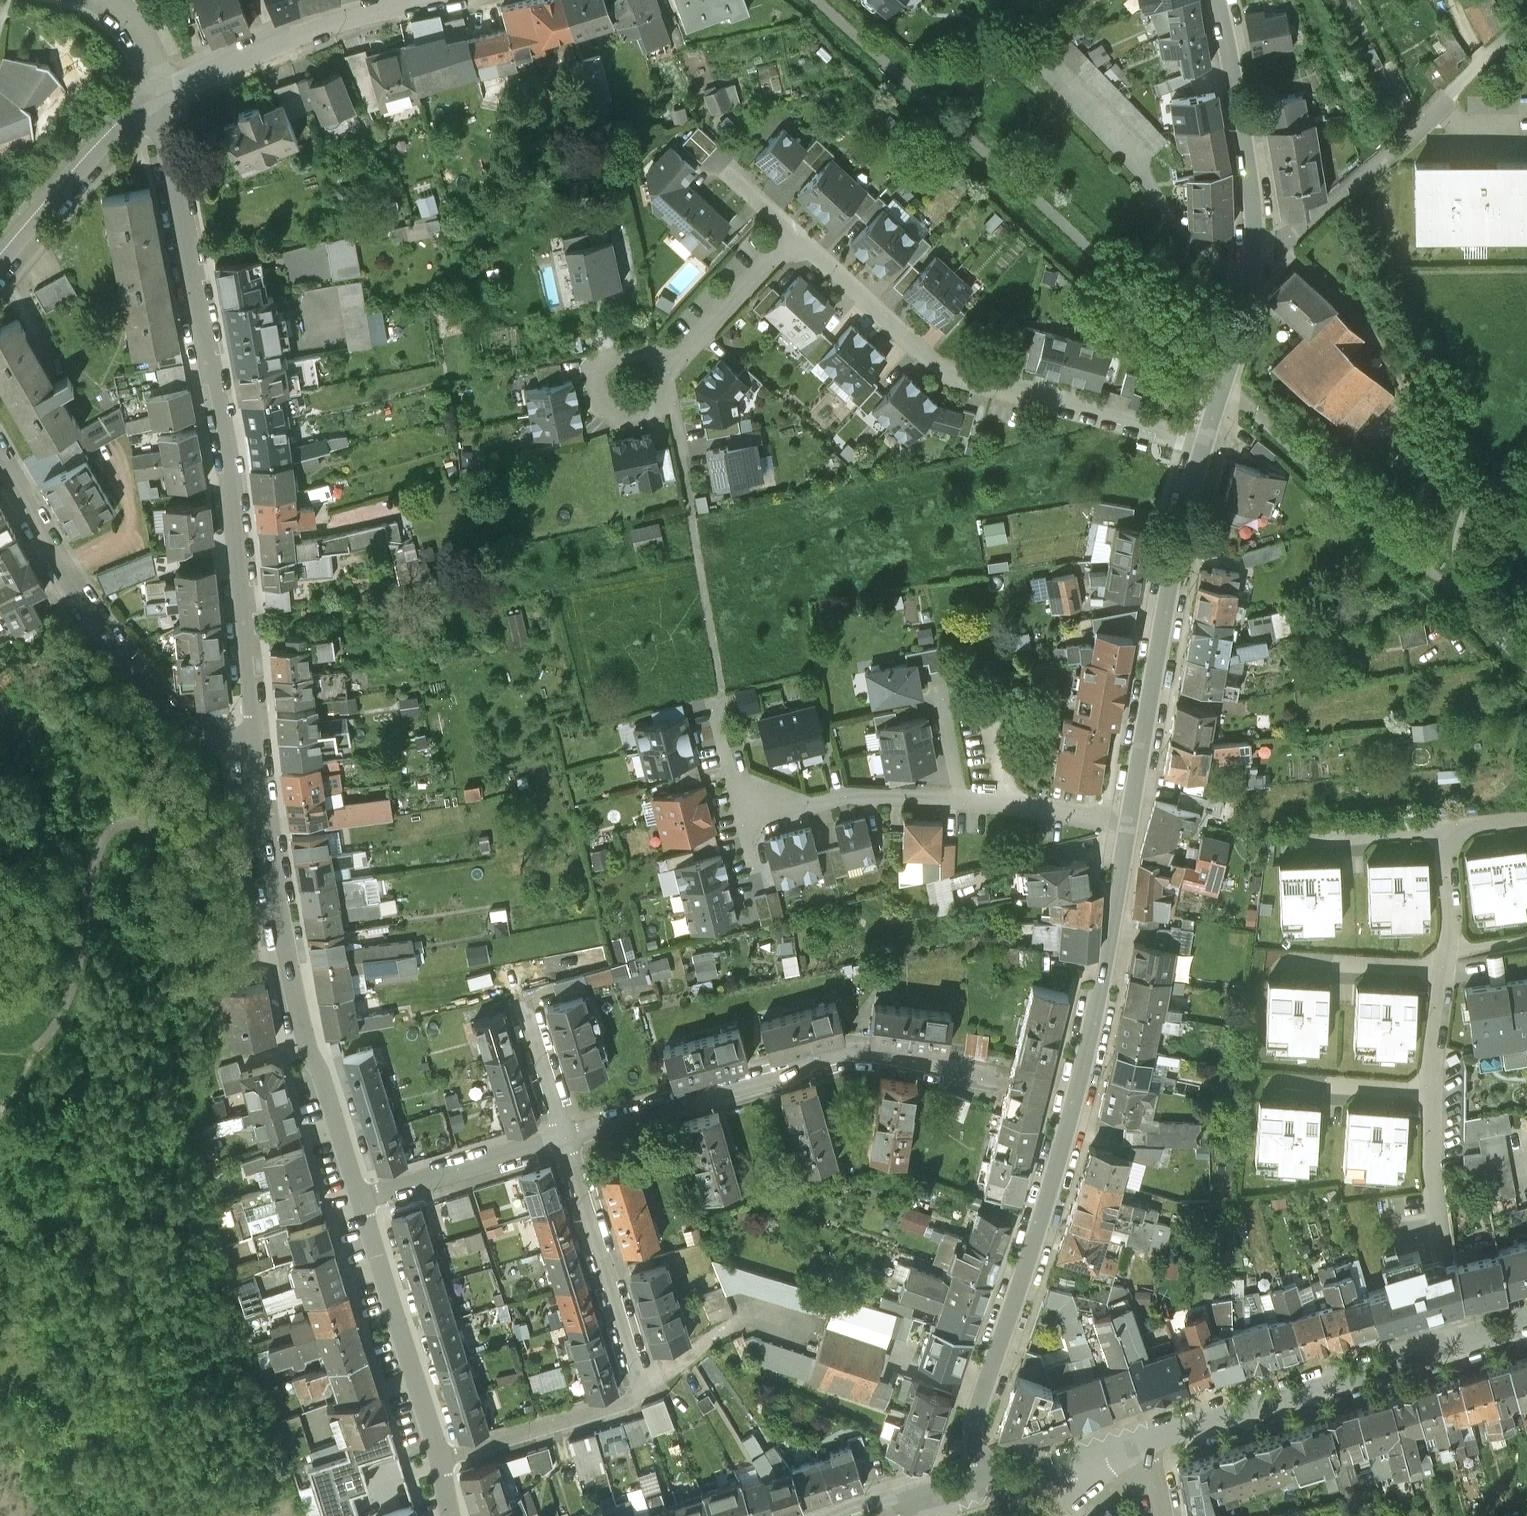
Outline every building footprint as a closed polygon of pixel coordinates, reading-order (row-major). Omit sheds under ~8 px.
[(212,42),(249,28),(239,0),(197,0),(212,42)] [(275,18),(299,10),(298,0),(269,0),(275,18)] [(299,10),(332,0),(298,0),(299,10)] [(501,6),(507,29),(518,66),(523,82),(533,79),(531,73),(537,71),(529,45),(564,35),(557,10),(548,13),(544,0),(524,0),(501,6)] [(573,33),(615,19),(612,10),(607,0),(563,0),(573,33)] [(612,10),(613,10),(636,1),(635,0),(607,0),(612,10)] [(655,0),(635,0),(636,1),(613,10),(619,25),(658,10),(655,0)] [(684,27),(727,11),(729,16),(747,10),(743,0),(675,0),(684,27)] [(885,10),(893,1),(894,0),(874,0),(885,10)] [(893,1),(908,15),(922,0),(894,0),(893,1)] [(1016,13),(1029,0),(1002,0),(1016,13)] [(1145,9),(1149,8),(1167,0),(1143,0),(1145,9)] [(1149,8),(1152,14),(1167,12),(1170,29),(1171,34),(1203,29),(1198,0),(1167,0),(1149,8)] [(1465,7),(1483,41),(1506,23),(1495,0),(1481,0),(1465,7)] [(658,10),(619,25),(623,36),(637,30),(643,45),(668,36),(658,10)] [(1285,14),(1265,18),(1264,11),(1245,14),(1252,54),(1254,54),(1254,53),(1272,50),(1271,46),(1292,42),(1286,13),(1285,13),(1285,14)] [(439,15),(410,20),(414,43),(405,45),(417,89),(452,78),(472,72),(463,40),(445,42),(441,22),(439,15)] [(463,16),(441,22),(445,42),(463,40),(468,39),(463,16)] [(1089,61),(1054,25),(1040,39),(1075,75),(1089,61)] [(507,29),(468,39),(475,63),(495,58),(498,71),(518,66),(507,29)] [(1171,34),(1160,36),(1164,56),(1181,53),(1185,73),(1208,64),(1202,30),(1203,30),(1203,29),(1171,34)] [(1466,54),(1448,29),(1437,36),(1456,62),(1466,54)] [(365,56),(364,57),(371,81),(379,111),(420,100),(417,89),(405,45),(365,56)] [(1110,58),(1101,45),(1087,55),(1095,67),(1096,68),(1110,58)] [(600,55),(588,59),(583,47),(577,48),(580,61),(569,64),(578,97),(594,92),(597,102),(603,101),(611,98),(600,55)] [(364,53),(345,58),(357,85),(371,81),(364,57),(365,56),(364,53)] [(31,128),(32,140),(29,145),(30,146),(34,140),(30,110),(58,80),(65,92),(67,91),(48,64),(4,57),(3,58),(5,59),(2,67),(1,66),(0,68),(1,68),(0,72),(0,140),(31,128)] [(1095,67),(1089,61),(1075,75),(1152,155),(1166,141),(1096,68),(1095,67)] [(1124,74),(1115,63),(1104,73),(1114,84),(1124,74)] [(338,73),(310,85),(323,118),(351,106),(338,73)] [(791,78),(749,87),(752,100),(794,90),(791,78)] [(296,81),(275,89),(281,104),(283,104),(288,117),(304,111),(296,81)] [(741,81),(714,90),(712,86),(703,89),(704,94),(702,94),(709,112),(727,106),(749,102),(741,81)] [(1186,127),(1220,121),(1215,92),(1171,100),(1176,129),(1186,127)] [(611,98),(603,101),(605,108),(612,106),(611,98)] [(281,104),(260,113),(257,106),(239,113),(241,120),(225,127),(229,136),(226,137),(232,151),(235,150),(240,164),(249,161),(253,171),(278,162),(273,151),(298,141),(288,117),(283,104),(281,104)] [(735,121),(725,111),(714,123),(725,132),(735,121)] [(1186,127),(1186,129),(1174,131),(1177,145),(1182,151),(1190,150),(1193,167),(1194,166),(1196,175),(1228,169),(1220,121),(1186,127)] [(1313,122),(1266,129),(1280,216),(1308,212),(1306,200),(1325,196),(1313,122)] [(717,143),(698,125),(690,134),(709,152),(717,143)] [(805,148),(783,127),(756,157),(778,178),(800,154),(805,148)] [(709,152),(690,134),(682,143),(701,161),(709,152)] [(805,148),(800,154),(809,163),(825,145),(816,137),(805,148)] [(825,145),(809,163),(817,171),(830,158),(834,153),(825,145)] [(695,169),(671,147),(648,172),(655,205),(673,222),(698,196),(683,182),(695,169)] [(817,171),(797,193),(810,205),(809,206),(813,210),(847,174),(830,158),(817,171)] [(1416,234),(1441,234),(1441,227),(1448,227),(1448,233),(1499,233),(1499,227),(1505,226),(1505,233),(1526,233),(1526,162),(1496,162),(1496,165),(1479,165),(1479,162),(1466,162),(1466,165),(1449,166),(1449,163),(1416,163),(1416,234)] [(1196,175),(1188,177),(1188,229),(1228,229),(1228,169),(1196,175)] [(847,174),(813,210),(818,214),(819,213),(832,225),(850,206),(865,190),(847,174)] [(181,346),(150,187),(102,197),(134,355),(156,351),(181,346)] [(865,190),(850,206),(859,214),(875,197),(866,189),(865,190)] [(875,197),(859,214),(867,223),(883,206),(886,202),(878,194),(875,197)] [(673,222),(671,225),(699,252),(701,253),(717,235),(728,224),(698,196),(673,222)] [(327,197),(312,201),(315,213),(330,208),(327,197)] [(867,223),(850,242),(855,246),(853,247),(862,255),(864,254),(868,258),(900,223),(883,206),(867,223)] [(1004,217),(994,209),(983,221),(992,230),(1004,217)] [(438,216),(426,219),(428,229),(440,227),(438,216)] [(1004,217),(992,230),(998,235),(1009,223),(1004,217)] [(426,219),(391,227),(394,241),(428,233),(428,229),(426,219)] [(900,223),(868,258),(872,262),(870,263),(879,271),(880,270),(885,274),(903,255),(918,239),(900,223)] [(360,272),(355,234),(324,237),(328,276),(360,272)] [(717,235),(701,253),(699,252),(697,255),(708,265),(727,245),(717,235)] [(918,239),(903,255),(911,263),(930,243),(922,235),(918,239)] [(612,239),(565,249),(574,294),(621,284),(612,239)] [(259,255),(215,262),(223,303),(266,295),(259,255)] [(920,271),(903,291),(916,303),(915,304),(919,308),(953,272),(935,255),(920,271)] [(912,263),(893,284),(901,292),(903,291),(920,271),(912,263)] [(1056,266),(1045,263),(1041,279),(1053,281),(1056,266)] [(1335,307),(1294,269),(1268,297),(1306,333),(1308,335),(1334,308),(1335,307)] [(65,272),(34,290),(46,311),(77,293),(65,272)] [(953,272),(919,308),(923,312),(925,311),(938,323),(956,304),(971,288),(953,272)] [(781,294),(766,310),(783,327),(817,290),(813,286),(811,288),(798,275),(781,294)] [(361,279),(337,283),(349,349),(372,345),(361,279)] [(772,286),(753,306),(761,314),(766,310),(781,294),(772,286)] [(817,290),(783,327),(801,343),(816,327),(833,308),(820,296),(821,294),(817,290)] [(266,295),(223,303),(235,369),(235,370),(283,361),(280,346),(281,346),(272,294),(266,295)] [(447,295),(431,297),(434,311),(449,309),(447,295)] [(938,323),(937,325),(945,333),(964,312),(956,304),(938,323)] [(1334,308),(1308,335),(1306,333),(1271,367),(1306,394),(1307,394),(1336,418),(1373,374),(1346,348),(1360,334),(1334,308)] [(18,318),(0,329),(0,384),(39,453),(80,429),(60,394),(74,386),(68,376),(55,384),(18,318)] [(856,329),(851,324),(833,343),(818,359),(836,376),(868,341),(864,337),(866,335),(857,327),(856,329)] [(1036,328),(1024,325),(1018,348),(1029,351),(1036,328)] [(801,343),(797,347),(806,355),(825,335),(816,327),(801,343)] [(1072,338),(1036,328),(1029,351),(1025,366),(1062,376),(1072,338)] [(825,335),(806,355),(814,363),(818,359),(833,343),(825,335)] [(1109,348),(1072,338),(1062,376),(1099,386),(1109,348)] [(868,341),(836,376),(853,392),(868,376),(886,357),(881,352),(883,351),(874,343),(873,344),(868,341)] [(181,346),(156,351),(159,367),(184,362),(181,346)] [(283,361),(235,370),(240,399),(284,392),(318,386),(313,355),(283,361)] [(736,374),(721,359),(696,385),(735,396),(747,384),(747,383),(736,374)] [(159,367),(157,367),(162,393),(188,385),(184,362),(159,367)] [(559,362),(536,367),(538,379),(546,377),(548,385),(563,381),(559,362)] [(1159,370),(1151,363),(1145,371),(1153,378),(1159,370)] [(762,381),(744,365),(736,374),(747,383),(747,384),(754,390),(762,381)] [(1126,371),(1120,392),(1131,395),(1137,374),(1126,371)] [(883,395),(871,408),(889,425),(921,390),(917,386),(919,384),(910,376),(909,378),(904,373),(883,395)] [(853,392),(849,396),(858,404),(859,404),(874,387),(877,384),(868,376),(853,392)] [(548,385),(524,390),(529,413),(576,403),(575,398),(577,397),(574,386),(573,386),(571,380),(563,381),(548,385)] [(162,393),(149,397),(153,416),(155,428),(193,418),(188,385),(162,393)] [(735,396),(696,385),(703,421),(704,421),(737,414),(738,414),(735,396)] [(874,387),(859,404),(867,412),(871,408),(883,395),(874,387)] [(926,394),(921,390),(889,425),(906,441),(923,423),(957,432),(962,412),(939,406),(934,402),(936,400),(927,392),(926,394)] [(284,392),(240,399),(245,428),(246,428),(285,422),(289,421),(284,392)] [(576,403),(529,413),(534,437),(558,432),(581,427),(580,421),(582,420),(579,408),(577,409),(576,403)] [(975,412),(963,409),(962,412),(957,432),(968,435),(975,412)] [(737,414),(704,421),(706,436),(726,433),(740,430),(737,414)] [(153,416),(125,423),(128,435),(155,428),(153,416)] [(1053,420),(1041,417),(1039,424),(1051,427),(1053,420)] [(285,422),(246,428),(251,464),(289,460),(314,453),(327,449),(325,441),(325,440),(288,451),(285,422)] [(740,430),(726,433),(728,445),(754,440),(761,439),(759,426),(740,430)] [(581,427),(558,432),(560,443),(584,438),(581,427)] [(195,429),(160,435),(163,450),(152,452),(138,454),(140,465),(200,455),(195,429)] [(650,433),(611,441),(618,476),(638,472),(640,484),(660,480),(654,449),(650,433)] [(332,439),(325,441),(327,449),(335,447),(332,439)] [(1276,453),(1257,439),(1250,449),(1268,464),(1276,453)] [(728,445),(708,449),(715,483),(730,480),(731,485),(746,482),(745,477),(760,474),(754,440),(728,445)] [(668,446),(654,449),(660,480),(675,477),(668,446)] [(480,449),(461,451),(462,463),(481,461),(480,449)] [(289,460),(251,464),(254,496),(292,492),(290,472),(317,464),(314,453),(289,460)] [(200,455),(140,465),(142,478),(157,475),(156,474),(167,472),(171,494),(188,491),(187,486),(205,482),(200,455)] [(85,460),(43,485),(73,536),(115,511),(85,460)] [(1285,477),(1235,463),(1224,499),(1219,501),(1216,512),(1218,517),(1238,523),(1244,520),(1245,517),(1256,513),(1259,513),(1259,511),(1274,515),(1285,477)] [(326,483),(309,487),(312,498),(329,493),(326,483)] [(292,492),(254,496),(258,531),(291,527),(290,522),(312,519),(311,507),(294,509),(292,492)] [(706,495),(694,496),(697,511),(708,510),(706,495)] [(1130,505),(1095,499),(1091,522),(1108,525),(1108,523),(1126,526),(1130,505)] [(208,506),(167,510),(172,559),(190,551),(190,544),(211,542),(208,506)] [(0,512),(0,546),(15,539),(0,512)] [(406,516),(384,523),(389,542),(399,583),(421,577),(406,516)] [(983,521),(985,541),(1004,539),(1002,519),(983,521)] [(291,527),(258,531),(261,561),(330,553),(335,552),(389,542),(384,523),(384,520),(318,537),(301,540),(300,531),(291,533),(291,527)] [(658,522),(630,529),(634,548),(663,542),(658,522)] [(1126,526),(1108,523),(1108,525),(1105,540),(1111,541),(1108,559),(1144,565),(1150,530),(1126,526)] [(0,546),(0,577),(27,562),(15,539),(0,546)] [(1281,540),(1242,551),(1246,565),(1285,554),(1281,540)] [(330,553),(261,561),(264,586),(296,582),(296,580),(333,576),(330,553)] [(153,555),(97,579),(105,599),(158,578),(153,555)] [(214,570),(213,556),(179,569),(180,574),(214,570)] [(1007,556),(986,558),(987,568),(1008,566),(1007,556)] [(1144,565),(1108,559),(1105,580),(1099,579),(1097,589),(1139,596),(1144,565)] [(1071,561),(1054,563),(1057,576),(1044,579),(1051,612),(1080,606),(1071,561)] [(0,577),(0,604),(5,614),(6,615),(27,603),(44,594),(27,562),(0,577)] [(1238,572),(1211,567),(1210,571),(1200,570),(1192,612),(1230,619),(1238,572)] [(180,574),(176,575),(178,589),(166,591),(166,587),(146,589),(147,605),(217,596),(214,570),(180,574)] [(288,587),(264,590),(267,614),(290,610),(288,587)] [(217,596),(147,605),(144,607),(145,619),(176,616),(175,611),(180,611),(182,627),(219,623),(217,596)] [(0,616),(0,633),(12,627),(18,637),(39,625),(27,603),(6,615),(5,614),(0,616)] [(1137,607),(1090,616),(1094,630),(1095,630),(1095,629),(1132,635),(1137,607)] [(1287,608),(1248,616),(1252,639),(1265,636),(1291,631),(1287,608)] [(518,609),(507,612),(515,637),(526,634),(518,609)] [(1230,619),(1192,612),(1192,613),(1189,629),(1186,652),(1222,658),(1242,654),(1267,649),(1265,636),(1252,639),(1234,643),(1236,649),(1225,651),(1231,619),(1230,619)] [(1422,616),(1397,622),(1402,646),(1427,640),(1422,616)] [(219,623),(182,627),(174,634),(180,645),(181,660),(177,660),(179,692),(200,690),(201,707),(226,705),(219,623)] [(932,625),(916,627),(918,642),(934,640),(932,625)] [(1028,628),(1011,631),(1014,645),(1031,642),(1028,628)] [(1132,635),(1095,629),(1095,630),(1094,639),(1095,639),(1093,647),(1087,642),(1080,643),(1082,657),(1083,657),(1092,656),(1127,662),(1132,635)] [(307,647),(270,652),(273,678),(310,675),(309,656),(335,652),(334,650),(343,648),(341,634),(306,640),(307,647)] [(305,636),(269,640),(270,652),(307,647),(306,640),(305,640),(305,636)] [(1080,643),(1056,646),(1058,660),(1082,657),(1080,643)] [(939,645),(904,652),(907,664),(914,662),(915,664),(927,662),(929,670),(944,668),(939,645)] [(1222,658),(1186,652),(1180,685),(1235,695),(1242,654),(1222,658)] [(1127,662),(1092,656),(1083,657),(1073,717),(1108,723),(1117,724),(1127,662)] [(907,664),(867,671),(873,702),(920,693),(915,664),(914,662),(907,664)] [(310,675),(273,678),(276,704),(277,704),(312,700),(312,703),(347,698),(343,670),(313,675),(310,675)] [(416,693),(396,696),(399,714),(419,711),(416,693)] [(681,703),(651,711),(654,722),(684,715),(681,703)] [(1216,711),(1176,704),(1170,738),(1210,746),(1216,711)] [(824,747),(814,706),(787,713),(797,754),(824,747)] [(315,708),(277,713),(279,740),(330,732),(328,721),(317,723),(315,708)] [(895,710),(873,714),(875,726),(877,726),(877,725),(897,721),(895,710)] [(787,713),(759,720),(770,761),(797,754),(787,713)] [(654,722),(635,727),(641,751),(693,737),(691,730),(689,731),(684,715),(654,722)] [(897,721),(877,725),(877,726),(882,749),(929,740),(924,716),(897,721)] [(1073,717),(1064,716),(1054,779),(1098,786),(1108,723),(1073,717)] [(349,718),(328,721),(330,732),(348,730),(347,725),(355,724),(354,718),(349,718)] [(1438,721),(1412,722),(1413,738),(1439,737),(1438,721)] [(330,732),(279,740),(282,766),(323,759),(320,743),(328,746),(350,743),(348,730),(330,732)] [(693,737),(641,751),(647,774),(673,767),(696,761),(692,745),(694,744),(693,737)] [(1210,746),(1170,738),(1165,769),(1181,772),(1180,779),(1190,781),(1192,774),(1203,776),(1207,757),(1218,759),(1219,761),(1233,759),(1231,744),(1210,746)] [(929,740),(882,749),(887,773),(912,768),(934,763),(929,740)] [(1249,742),(1231,744),(1233,759),(1250,757),(1249,742)] [(349,759),(323,763),(325,776),(351,772),(349,759)] [(696,761),(673,767),(676,779),(699,773),(696,761)] [(317,768),(283,774),(285,800),(322,794),(317,768)] [(912,768),(887,773),(889,784),(915,779),(912,768)] [(699,773),(676,779),(679,790),(702,784),(699,773)] [(526,774),(515,777),(517,788),(528,785),(526,774)] [(1262,775),(1245,776),(1246,786),(1263,785),(1262,775)] [(480,781),(463,784),(465,799),(482,797),(480,781)] [(679,790),(652,797),(658,820),(711,807),(709,800),(706,801),(702,784),(679,790)] [(359,788),(340,791),(342,800),(360,797),(359,788)] [(1193,793),(1180,791),(1177,806),(1155,801),(1150,820),(1169,825),(1171,820),(1195,826),(1196,821),(1205,823),(1208,812),(1220,814),(1223,802),(1221,788),(1209,789),(1207,798),(1193,793)] [(322,794),(285,800),(290,828),(324,822),(325,827),(392,816),(389,799),(329,809),(324,810),(322,794)] [(711,807),(658,820),(664,844),(691,837),(714,831),(710,814),(712,814),(711,807)] [(865,817),(835,825),(840,846),(845,863),(875,856),(865,817)] [(941,820),(904,819),(902,856),(940,858),(940,843),(941,820)] [(1169,825),(1150,820),(1142,852),(1167,859),(1169,859),(1177,827),(1169,825)] [(804,826),(792,829),(793,831),(787,833),(799,879),(822,873),(817,852),(810,827),(804,828),(804,826)] [(714,831),(691,837),(694,848),(717,843),(714,831)] [(787,833),(782,834),(781,832),(770,835),(770,837),(764,838),(776,885),(799,879),(787,833)] [(327,833),(292,838),(296,863),(331,857),(327,833)] [(1195,866),(1182,863),(1176,881),(1178,882),(1179,879),(1215,888),(1227,840),(1203,834),(1195,866)] [(955,843),(940,843),(940,858),(940,861),(940,877),(950,874),(954,872),(955,843)] [(605,846),(589,850),(594,870),(610,866),(605,846)] [(840,846),(829,849),(834,870),(846,867),(845,863),(840,846)] [(1482,913),(1515,909),(1526,908),(1526,870),(1524,848),(1465,855),(1473,914),(1482,913)] [(692,849),(665,856),(668,868),(674,866),(695,861),(692,849)] [(828,849),(817,852),(822,873),(825,885),(837,882),(834,870),(829,849),(828,849)] [(331,857),(296,863),(300,888),(334,883),(332,868),(352,865),(350,854),(331,857)] [(695,861),(674,866),(680,889),(726,877),(725,872),(727,871),(724,860),(722,860),(720,854),(695,861)] [(1169,859),(1167,859),(1166,866),(1164,878),(1176,881),(1182,863),(1169,859)] [(1166,866),(1140,860),(1133,913),(1139,913),(1158,914),(1165,915),(1167,899),(1169,896),(1170,891),(1163,890),(1164,878),(1166,866)] [(1085,861),(1026,868),(1030,897),(1050,895),(1089,891),(1085,861)] [(1379,922),(1411,921),(1428,920),(1427,861),(1367,862),(1369,922),(1379,922)] [(1290,924),(1323,924),(1340,923),(1338,863),(1279,865),(1281,925),(1290,924)] [(940,877),(925,881),(931,914),(956,910),(950,874),(940,877)] [(372,877),(340,882),(341,894),(351,893),(358,889),(374,886),(372,877)] [(726,877),(680,889),(686,911),(732,899),(726,878),(726,877)] [(300,888),(304,914),(305,914),(338,908),(334,883),(300,888)] [(777,889),(765,892),(772,917),(783,915),(777,889)] [(377,890),(361,892),(363,904),(378,902),(377,890)] [(1089,891),(1050,895),(1052,916),(1042,915),(1043,920),(1062,920),(1075,920),(1075,919),(1099,919),(1101,890),(1089,891)] [(765,892),(754,895),(760,920),(772,917),(765,892)] [(732,899),(686,911),(691,931),(737,920),(732,899)] [(363,904),(355,905),(357,917),(380,913),(378,902),(363,904)] [(338,908),(305,914),(308,938),(342,932),(340,921),(357,917),(355,905),(338,908)] [(505,906),(492,908),(493,917),(507,914),(505,906)] [(1516,921),(1515,909),(1482,913),(1484,925),(1516,921)] [(1158,914),(1139,913),(1137,926),(1156,928),(1158,914)] [(1099,919),(1075,919),(1075,920),(1062,920),(1060,954),(1079,954),(1096,954),(1099,919)] [(1411,921),(1379,922),(1379,934),(1411,933),(1411,921)] [(1323,924),(1290,924),(1291,936),(1323,936),(1323,924)] [(1193,929),(1172,926),(1171,929),(1159,928),(1156,947),(1173,950),(1190,953),(1193,929)] [(628,931),(611,936),(615,952),(632,947),(628,931)] [(342,932),(308,938),(314,968),(395,954),(414,951),(412,938),(386,942),(345,951),(342,932)] [(485,941),(464,945),(467,963),(488,959),(485,941)] [(1155,947),(1134,943),(1129,971),(1130,972),(1168,978),(1173,950),(1156,947),(1155,947)] [(711,945),(691,949),(697,977),(717,973),(711,945)] [(1037,946),(1003,947),(1003,970),(1037,970),(1037,946)] [(796,949),(780,952),(784,976),(799,973),(796,949)] [(414,951),(395,954),(398,971),(417,967),(414,951)] [(664,951),(645,955),(652,977),(670,971),(664,951)] [(395,954),(314,968),(319,999),(351,993),(352,993),(349,974),(364,971),(364,976),(398,971),(395,954)] [(609,967),(584,973),(587,988),(588,988),(612,982),(609,967)] [(495,969),(475,974),(478,983),(497,978),(495,969)] [(1168,978),(1130,972),(1123,1007),(1176,1016),(1177,1008),(1163,1005),(1165,989),(1182,992),(1184,981),(1168,978)] [(583,973),(555,980),(560,996),(587,988),(584,973),(583,973)] [(1506,982),(1511,1025),(1472,1030),(1472,1035),(1471,1035),(1472,1039),(1474,1053),(1501,1049),(1503,1066),(1526,1062),(1524,1045),(1526,1045),(1526,978),(1506,982)] [(1275,1042),(1307,1044),(1325,1045),(1328,985),(1268,982),(1265,1042),(1275,1042)] [(1511,1025),(1506,982),(1466,988),(1472,1030),(1511,1025)] [(264,986),(222,994),(232,1049),(274,1042),(264,986)] [(1066,994),(1032,986),(1014,1058),(1049,1067),(1066,994)] [(1363,1047),(1395,1048),(1413,1049),(1416,990),(1356,986),(1353,1046),(1363,1047)] [(351,993),(319,999),(326,1038),(374,1027),(372,1016),(356,1019),(351,993)] [(582,993),(547,1004),(571,1080),(605,1069),(582,993)] [(834,1000),(760,1021),(769,1056),(844,1035),(834,1000)] [(950,1012),(874,1002),(869,1037),(946,1047),(950,1012)] [(1176,1016),(1123,1007),(1116,1043),(1151,1050),(1155,1025),(1174,1028),(1176,1016)] [(502,1010),(473,1018),(485,1056),(513,1047),(502,1010)] [(389,1013),(372,1016),(374,1027),(391,1022),(389,1013)] [(737,1027),(663,1049),(673,1083),(747,1062),(737,1027)] [(989,1033),(966,1030),(963,1052),(986,1055),(989,1033)] [(1306,1056),(1307,1044),(1275,1042),(1274,1054),(1306,1056)] [(1151,1050),(1116,1043),(1108,1076),(1143,1085),(1149,1058),(1163,1061),(1165,1053),(1151,1050)] [(336,1044),(328,1046),(330,1054),(338,1052),(336,1044)] [(513,1047),(485,1056),(496,1092),(524,1084),(513,1047)] [(1395,1048),(1363,1047),(1362,1059),(1394,1060),(1395,1048)] [(372,1049),(344,1058),(355,1095),(383,1086),(372,1049)] [(1049,1067),(1014,1058),(1007,1088),(1006,1093),(1040,1101),(1042,1095),(1049,1067)] [(272,1066),(240,1076),(244,1090),(251,1113),(253,1113),(253,1112),(290,1101),(282,1071),(272,1066)] [(240,1076),(222,1082),(227,1096),(244,1090),(240,1076)] [(1143,1085),(1108,1076),(1100,1112),(1113,1115),(1112,1122),(1122,1124),(1124,1118),(1134,1120),(1140,1098),(1150,1099),(1153,1087),(1143,1085)] [(916,1083),(881,1077),(869,1153),(903,1159),(916,1083)] [(524,1084),(496,1092),(507,1129),(536,1121),(524,1084)] [(813,1085),(780,1094),(802,1170),(835,1161),(813,1085)] [(383,1086),(355,1095),(366,1131),(395,1123),(383,1086)] [(454,1091),(442,1095),(445,1107),(458,1104),(454,1091)] [(973,1098),(950,1092),(942,1112),(964,1121),(973,1098)] [(1040,1101),(1006,1093),(1001,1113),(1035,1122),(1040,1101)] [(290,1101),(253,1112),(253,1113),(255,1120),(263,1149),(300,1136),(290,1101)] [(1264,1162),(1297,1164),(1314,1165),(1318,1105),(1259,1101),(1255,1161),(1264,1162)] [(236,1104),(219,1110),(223,1123),(244,1116),(242,1109),(238,1111),(236,1104)] [(445,1107),(432,1112),(437,1127),(450,1123),(448,1115),(445,1107)] [(1353,1168),(1385,1171),(1402,1172),(1407,1112),(1347,1108),(1343,1168),(1353,1168)] [(1506,1108),(1464,1115),(1463,1138),(1478,1135),(1503,1131),(1509,1130),(1506,1108)] [(460,1111),(448,1115),(450,1123),(452,1128),(464,1124),(460,1111)] [(718,1112),(684,1122),(705,1197),(739,1188),(718,1112)] [(223,1123),(212,1126),(216,1138),(240,1130),(243,1124),(255,1120),(253,1113),(251,1113),(244,1116),(223,1123)] [(1035,1122),(1001,1113),(983,1187),(1017,1196),(1035,1122)] [(1197,1121),(1157,1121),(1157,1130),(1122,1130),(1122,1143),(1131,1143),(1146,1144),(1197,1144),(1197,1121)] [(395,1123),(366,1131),(377,1167),(406,1159),(395,1123)] [(1503,1131),(1478,1135),(1480,1150),(1483,1168),(1489,1199),(1514,1194),(1503,1131)] [(263,1149),(262,1149),(264,1154),(265,1159),(264,1159),(266,1167),(272,1188),(311,1174),(300,1136),(263,1149)] [(1146,1144),(1131,1143),(1129,1153),(1145,1158),(1146,1144)] [(1128,1157),(1090,1146),(1083,1172),(1120,1183),(1128,1157)] [(1480,1150),(1463,1152),(1463,1170),(1483,1168),(1480,1150)] [(264,1154),(242,1162),(246,1173),(266,1167),(264,1159),(265,1159),(264,1154)] [(1296,1176),(1297,1164),(1264,1162),(1264,1174),(1296,1176)] [(658,1240),(634,1164),(600,1175),(624,1251),(658,1240)] [(550,1166),(521,1175),(533,1212),(561,1203),(550,1166)] [(1385,1171),(1353,1168),(1352,1180),(1384,1183),(1385,1171)] [(1120,1183),(1083,1172),(1076,1197),(1156,1221),(1159,1210),(1121,1199),(1115,1198),(1120,1183)] [(311,1174),(272,1188),(274,1196),(278,1209),(283,1225),(286,1224),(322,1212),(320,1204),(311,1174)] [(266,1184),(250,1189),(252,1195),(268,1189),(266,1184)] [(252,1195),(229,1203),(236,1224),(248,1220),(245,1209),(270,1200),(274,1196),(272,1188),(268,1189),(252,1195)] [(471,1190),(445,1198),(451,1219),(477,1211),(471,1190)] [(992,1201),(971,1193),(967,1204),(977,1207),(977,1206),(989,1210),(992,1201)] [(1156,1221),(1076,1197),(1067,1227),(1105,1238),(1124,1243),(1149,1250),(1156,1221)] [(451,1219),(445,1198),(438,1201),(444,1222),(451,1219)] [(561,1203),(533,1212),(544,1248),(572,1240),(561,1203)] [(928,1214),(903,1205),(900,1216),(925,1224),(928,1214)] [(420,1206),(392,1215),(398,1235),(403,1252),(431,1243),(420,1206)] [(989,1210),(977,1206),(977,1207),(973,1220),(974,1220),(968,1239),(1000,1250),(1011,1218),(989,1210)] [(493,1207),(477,1211),(482,1227),(497,1223),(493,1207)] [(248,1220),(236,1224),(241,1240),(283,1225),(278,1209),(248,1220)] [(322,1212),(286,1224),(287,1227),(292,1242),(297,1259),(333,1248),(322,1212)] [(925,1224),(900,1216),(896,1226),(921,1234),(925,1224)] [(947,1221),(936,1217),(933,1227),(944,1231),(947,1221)] [(497,1223),(482,1227),(485,1235),(503,1230),(500,1222),(497,1223)] [(698,1225),(682,1230),(687,1246),(704,1241),(698,1225)] [(287,1227),(264,1236),(268,1251),(292,1242),(287,1227)] [(482,1227),(465,1233),(469,1248),(487,1243),(485,1235),(482,1227)] [(944,1231),(933,1227),(930,1235),(941,1239),(944,1231)] [(1105,1238),(1067,1227),(1058,1256),(1095,1266),(1097,1267),(1105,1238)] [(968,1239),(964,1237),(960,1247),(954,1245),(947,1265),(953,1268),(990,1280),(1000,1250),(968,1239)] [(1124,1243),(1105,1238),(1097,1267),(1095,1266),(1091,1279),(1112,1285),(1112,1283),(1124,1243)] [(1495,1238),(1452,1248),(1454,1260),(1462,1304),(1505,1292),(1504,1289),(1497,1250),(1495,1238)] [(572,1240),(544,1248),(555,1285),(583,1277),(572,1240)] [(1511,1246),(1518,1285),(1526,1283),(1526,1241),(1511,1246)] [(431,1243),(403,1252),(409,1272),(414,1288),(443,1279),(431,1243)] [(1511,1246),(1497,1250),(1504,1289),(1518,1285),(1511,1246)] [(297,1259),(293,1260),(298,1275),(293,1276),(296,1287),(301,1286),(305,1299),(344,1285),(333,1248),(297,1259)] [(1368,1292),(1367,1293),(1377,1327),(1451,1306),(1462,1304),(1454,1260),(1445,1263),(1423,1269),(1418,1250),(1380,1262),(1387,1286),(1368,1291),(1368,1292)] [(867,1303),(711,1256),(712,1261),(722,1283),(725,1291),(729,1293),(739,1289),(828,1316),(825,1326),(885,1346),(889,1333),(906,1338),(913,1317),(910,1316),(878,1306),(867,1303)] [(712,1261),(698,1267),(708,1289),(722,1283),(712,1261)] [(687,1339),(664,1264),(631,1274),(654,1349),(687,1339)] [(990,1280),(953,1268),(948,1280),(941,1275),(909,1265),(904,1280),(981,1307),(990,1280)] [(1347,1267),(1333,1270),(1342,1300),(1355,1296),(1347,1267)] [(1333,1270),(1320,1274),(1329,1304),(1342,1300),(1333,1270)] [(253,1275),(233,1283),(245,1321),(265,1314),(253,1275)] [(1231,1276),(1218,1276),(1218,1298),(1231,1294),(1231,1276)] [(583,1277),(555,1285),(567,1322),(595,1314),(583,1277)] [(443,1279),(414,1288),(425,1325),(454,1316),(443,1279)] [(904,1280),(902,1280),(897,1294),(933,1306),(941,1304),(935,1323),(971,1334),(981,1307),(904,1280)] [(1318,1307),(1301,1312),(1303,1304),(1295,1282),(1282,1285),(1290,1311),(1301,1349),(1328,1341),(1318,1307)] [(708,1289),(699,1293),(711,1322),(734,1312),(725,1291),(722,1283),(708,1289)] [(1146,1353),(1124,1287),(1112,1283),(1112,1285),(1107,1301),(1111,1313),(1126,1359),(1139,1355),(1146,1353)] [(1073,1291),(1048,1284),(1042,1302),(1057,1308),(1073,1358),(1085,1354),(1092,1352),(1073,1291)] [(1282,1285),(1271,1289),(1278,1314),(1290,1311),(1282,1285)] [(1150,1286),(1133,1286),(1133,1300),(1150,1299),(1150,1286)] [(346,1290),(309,1303),(314,1319),(311,1320),(306,1317),(276,1327),(275,1322),(269,1324),(272,1333),(276,1344),(353,1316),(346,1290)] [(1377,1327),(1367,1293),(1355,1296),(1342,1300),(1352,1334),(1377,1327)] [(1218,1298),(1211,1300),(1222,1333),(1232,1329),(1232,1328),(1231,1294),(1218,1298)] [(913,1306),(881,1295),(878,1306),(910,1316),(913,1306)] [(1329,1304),(1318,1307),(1328,1341),(1352,1334),(1342,1300),(1329,1304)] [(1278,1314),(1266,1318),(1276,1356),(1301,1349),(1290,1311),(1278,1314)] [(1111,1313),(1094,1318),(1108,1359),(1119,1365),(1127,1363),(1126,1359),(1111,1313)] [(595,1314),(567,1322),(578,1359),(606,1350),(600,1332),(595,1314)] [(1193,1344),(1175,1349),(1187,1384),(1215,1374),(1202,1340),(1210,1337),(1202,1317),(1192,1320),(1191,1315),(1186,1317),(1188,1321),(1186,1322),(1193,1344)] [(276,1344),(270,1347),(276,1363),(292,1357),(294,1362),(298,1364),(303,1363),(305,1358),(303,1353),(323,1347),(329,1365),(365,1353),(353,1316),(276,1344)] [(454,1316),(425,1325),(436,1362),(465,1353),(454,1316)] [(1266,1318),(1232,1328),(1232,1329),(1243,1366),(1276,1356),(1266,1318)] [(971,1334),(935,1323),(931,1322),(918,1358),(959,1371),(971,1334)] [(885,1346),(825,1326),(808,1378),(867,1398),(874,1376),(885,1346)] [(1210,1337),(1202,1340),(1215,1374),(1243,1366),(1232,1329),(1222,1333),(1210,1337)] [(272,1333),(260,1337),(264,1349),(270,1347),(276,1344),(272,1333)] [(813,1356),(753,1335),(745,1339),(753,1359),(808,1378),(813,1356)] [(1175,1349),(1141,1360),(1139,1355),(1126,1359),(1127,1363),(1140,1400),(1187,1384),(1175,1349)] [(606,1350),(578,1359),(589,1396),(617,1387),(606,1350)] [(1090,1375),(1074,1381),(1067,1360),(1044,1367),(1050,1386),(1051,1387),(1056,1385),(1057,1387),(1058,1390),(1069,1423),(1110,1409),(1099,1372),(1092,1352),(1085,1354),(1088,1362),(1086,1363),(1090,1375)] [(329,1365),(306,1373),(312,1390),(323,1386),(328,1379),(333,1378),(337,1392),(332,1393),(334,1400),(376,1386),(365,1353),(329,1365)] [(465,1353),(436,1362),(447,1399),(477,1390),(465,1353)] [(1508,1363),(1517,1397),(1519,1402),(1526,1399),(1526,1358),(1508,1363)] [(1119,1365),(1099,1372),(1110,1409),(1140,1400),(1127,1363),(1119,1365)] [(1508,1363),(1486,1370),(1500,1424),(1512,1421),(1508,1405),(1511,1399),(1517,1397),(1508,1363)] [(561,1364),(527,1376),(533,1395),(568,1383),(561,1364)] [(521,1367),(495,1374),(498,1384),(524,1377),(521,1367)] [(701,1389),(690,1369),(681,1375),(691,1395),(701,1389)] [(1486,1370),(1460,1378),(1469,1412),(1485,1408),(1486,1413),(1483,1413),(1487,1427),(1500,1424),(1486,1370)] [(306,1373),(292,1378),(298,1395),(312,1390),(306,1373)] [(1050,1384),(1018,1373),(998,1430),(1021,1438),(1054,1428),(1043,1395),(1048,1393),(1050,1386),(1050,1384)] [(933,1383),(912,1376),(912,1377),(903,1374),(897,1392),(912,1397),(907,1412),(941,1423),(950,1397),(931,1390),(933,1383)] [(891,1381),(874,1376),(867,1398),(883,1403),(891,1381)] [(1460,1378),(1435,1385),(1450,1440),(1454,1455),(1465,1452),(1457,1422),(1456,1422),(1455,1418),(1469,1415),(1469,1412),(1460,1378)] [(1435,1385),(1413,1392),(1421,1426),(1435,1422),(1436,1427),(1434,1430),(1438,1444),(1443,1443),(1450,1440),(1435,1385)] [(376,1386),(334,1400),(348,1436),(387,1422),(376,1386)] [(477,1390),(447,1399),(459,1438),(487,1429),(477,1390)] [(1048,1393),(1043,1395),(1054,1428),(1069,1423),(1058,1390),(1048,1393)] [(1404,1395),(1389,1399),(1406,1464),(1419,1460),(1413,1439),(1410,1435),(1412,1428),(1421,1426),(1413,1392),(1412,1392),(1404,1394),(1404,1395)] [(664,1396),(641,1404),(644,1414),(651,1434),(674,1426),(664,1396)] [(1389,1399),(1357,1409),(1367,1446),(1389,1439),(1390,1444),(1388,1444),(1387,1448),(1393,1471),(1406,1468),(1406,1464),(1389,1399)] [(1357,1409),(1338,1415),(1337,1415),(1327,1418),(1344,1486),(1364,1479),(1359,1465),(1371,1461),(1367,1446),(1357,1409)] [(941,1423),(907,1412),(903,1423),(900,1422),(895,1436),(910,1442),(932,1450),(941,1423)] [(298,1413),(277,1421),(288,1457),(311,1449),(298,1413)] [(644,1414),(622,1421),(629,1445),(652,1438),(651,1434),(644,1414)] [(1327,1418),(1284,1432),(1295,1469),(1296,1469),(1321,1461),(1323,1467),(1333,1463),(1331,1458),(1337,1456),(1327,1418)] [(622,1421),(594,1429),(601,1453),(629,1445),(622,1421)] [(1512,1421),(1500,1424),(1503,1435),(1509,1433),(1511,1438),(1516,1437),(1512,1421)] [(308,1464),(324,1515),(332,1515),(357,1508),(351,1490),(361,1487),(360,1482),(361,1476),(357,1466),(362,1464),(360,1458),(395,1446),(388,1422),(348,1436),(343,1437),(348,1452),(308,1464)] [(1435,1422),(1421,1426),(1427,1448),(1438,1444),(1434,1430),(1436,1427),(1435,1422)] [(1500,1424),(1487,1427),(1491,1442),(1497,1441),(1496,1436),(1503,1435),(1500,1424)] [(1421,1426),(1412,1428),(1410,1435),(1413,1439),(1419,1460),(1406,1464),(1406,1468),(1409,1476),(1433,1470),(1427,1448),(1421,1426)] [(594,1429),(569,1437),(579,1474),(605,1467),(601,1453),(594,1429)] [(790,1468),(770,1440),(760,1446),(751,1429),(739,1436),(762,1477),(790,1468)] [(1284,1432),(1248,1443),(1260,1480),(1285,1472),(1287,1478),(1298,1474),(1296,1469),(1295,1469),(1284,1432)] [(861,1433),(847,1437),(849,1444),(850,1444),(855,1459),(868,1455),(861,1433)] [(1474,1433),(1465,1436),(1470,1451),(1478,1448),(1474,1433)] [(895,1436),(890,1435),(885,1447),(903,1453),(905,1454),(910,1442),(895,1436)] [(932,1450),(910,1442),(905,1454),(903,1453),(902,1457),(920,1463),(929,1461),(932,1450)] [(1248,1443),(1213,1454),(1224,1491),(1226,1497),(1236,1494),(1234,1488),(1260,1480),(1248,1443)] [(548,1444),(524,1451),(529,1467),(531,1472),(542,1469),(544,1475),(555,1465),(548,1444)] [(849,1444),(829,1451),(831,1455),(817,1459),(828,1493),(863,1482),(855,1459),(850,1444),(849,1444)] [(395,1446),(360,1458),(362,1464),(398,1453),(395,1446)] [(524,1451),(504,1457),(509,1473),(529,1467),(524,1451)] [(1178,1464),(1188,1515),(1216,1515),(1209,1495),(1224,1491),(1213,1454),(1178,1464)] [(817,1459),(790,1468),(790,1469),(801,1502),(828,1493),(817,1459)] [(496,1460),(459,1471),(472,1514),(509,1501),(496,1460)] [(1333,1467),(1324,1470),(1330,1490),(1340,1487),(1333,1467)] [(790,1468),(762,1477),(763,1478),(773,1511),(801,1502),(790,1469),(790,1468)] [(739,1484),(750,1515),(757,1515),(773,1511),(763,1478),(762,1477),(739,1484)] [(739,1484),(702,1495),(708,1515),(750,1515),(739,1484)] [(528,1487),(519,1494),(526,1511),(526,1512),(536,1508),(528,1487)] [(660,1489),(644,1493),(649,1511),(665,1506),(660,1489)] [(519,1494),(509,1501),(513,1515),(526,1511),(519,1494)] [(675,1504),(679,1515),(708,1515),(702,1495),(675,1504)] [(615,1503),(618,1515),(632,1515),(627,1499),(615,1503)] [(472,1514),(473,1515),(513,1515),(509,1501),(472,1514)] [(379,1515),(417,1515),(413,1504),(379,1515)] [(649,1511),(650,1515),(679,1515),(675,1504),(665,1506),(649,1511)]
